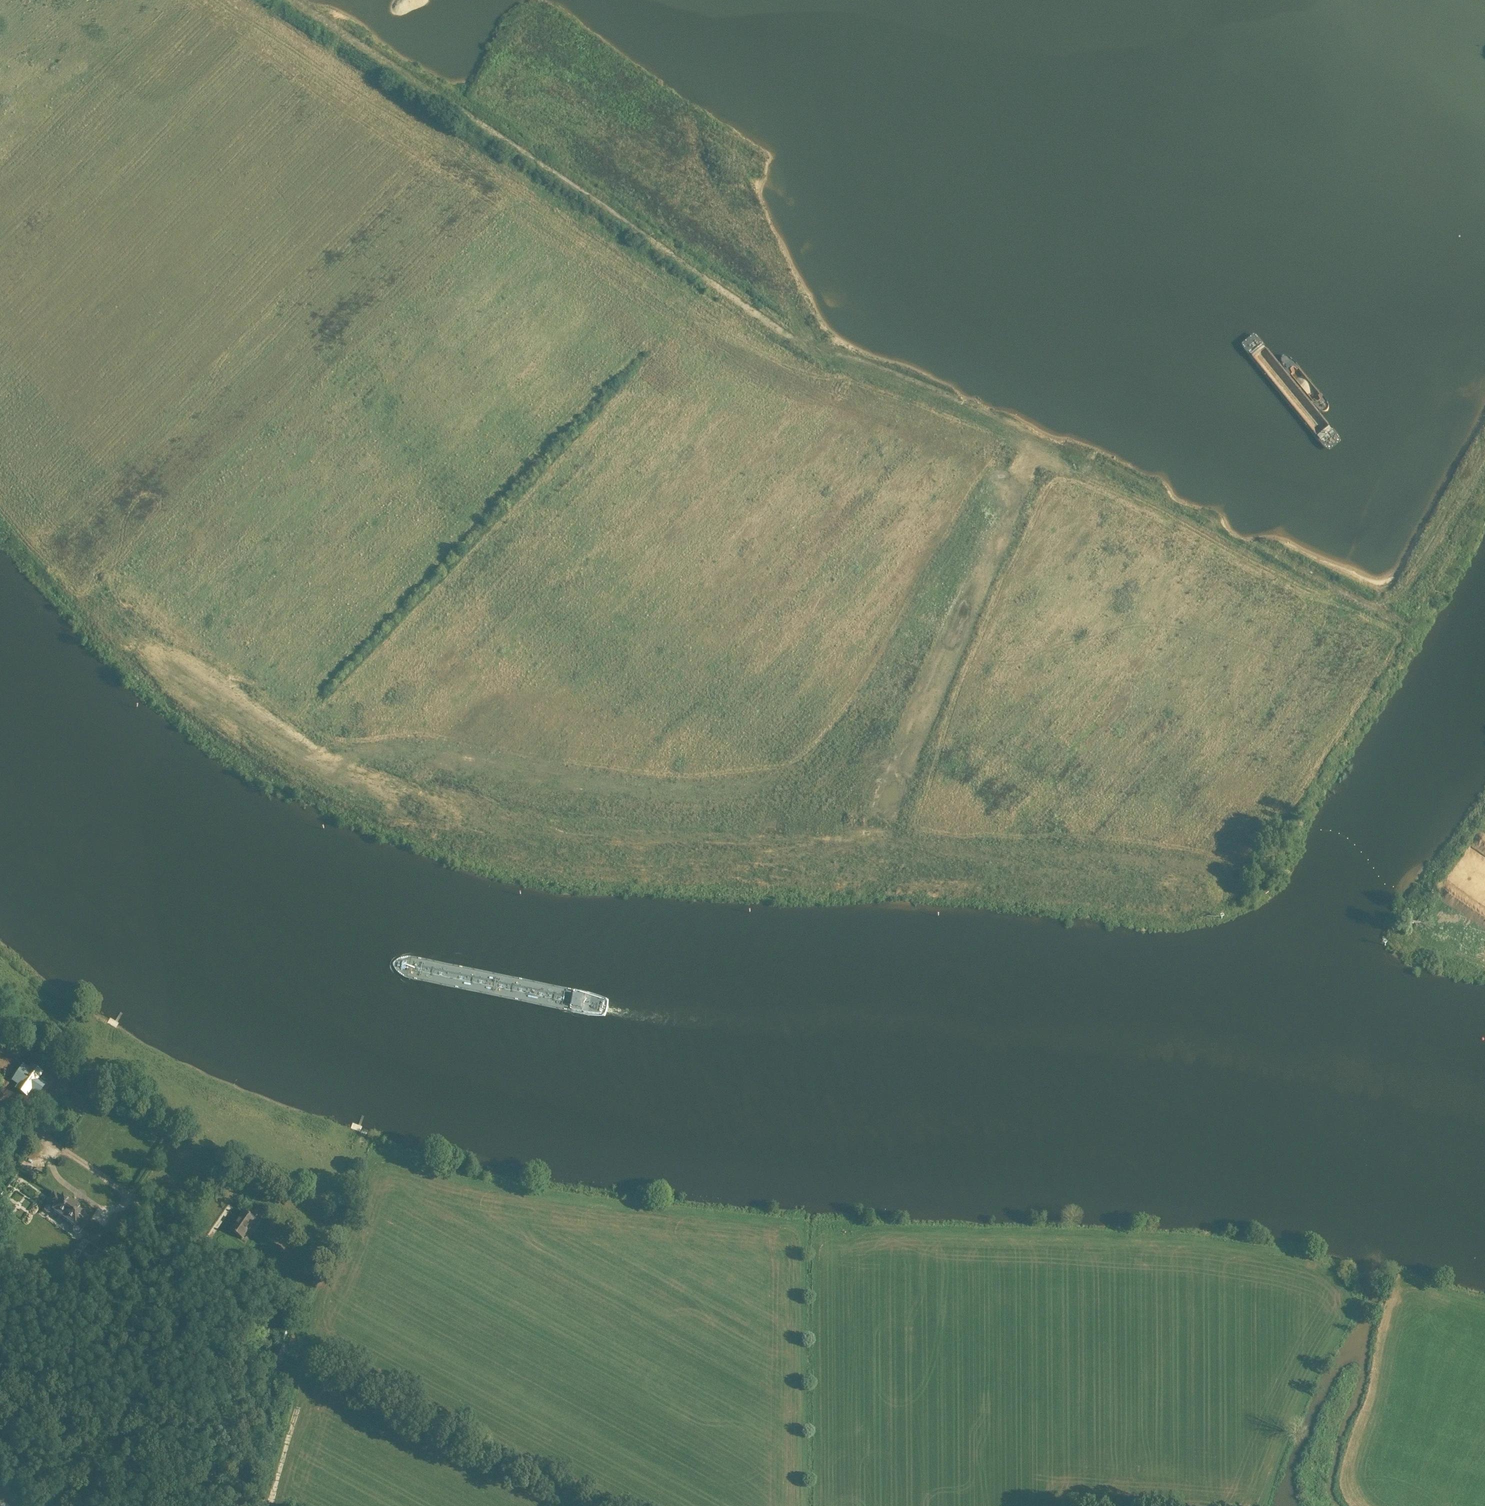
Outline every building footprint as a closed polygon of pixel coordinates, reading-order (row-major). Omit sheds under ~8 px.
[(42,1073),(32,1066),(29,1070),(23,1066),(13,1080),(19,1085),(17,1089),(27,1095),(31,1089),(39,1094),(45,1084),(38,1079),(42,1073)] [(53,1193),(48,1201),(47,1203),(45,1206),(45,1207),(44,1209),(45,1210),(45,1211),(46,1212),(48,1213),(49,1213),(50,1213),(51,1212),(52,1210),(74,1226),(73,1228),(73,1229),(73,1230),(73,1231),(74,1232),(75,1233),(76,1233),(77,1234),(78,1233),(80,1232),(81,1231),(82,1229),(83,1229),(90,1219),(83,1215),(85,1212),(63,1196),(61,1198),(53,1193)] [(255,1218),(258,1214),(249,1209),(247,1213),(245,1211),(231,1231),(243,1239),(256,1219),(255,1218)] [(160,1229),(153,1240),(167,1249),(174,1238),(160,1229)]
